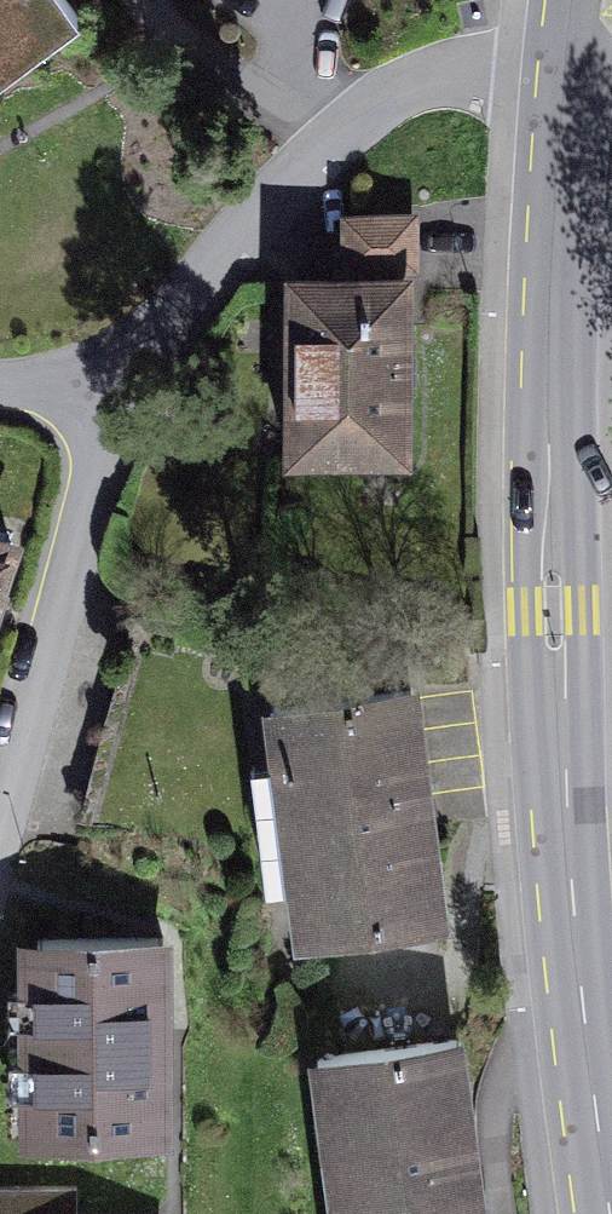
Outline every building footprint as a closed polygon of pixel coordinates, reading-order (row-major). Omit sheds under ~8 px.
[(69,44),(35,0),(0,0),(0,96),(69,44)] [(414,300),(283,299),(281,482),(413,484),(414,300)] [(0,552),(0,599),(15,558),(0,552)] [(409,708),(258,727),(288,963),(440,943),(409,708)] [(169,930),(21,931),(22,1137),(179,1139),(179,1095),(178,930),(169,930)] [(299,1077),(318,1213),(474,1213),(452,1056),(299,1077)]
